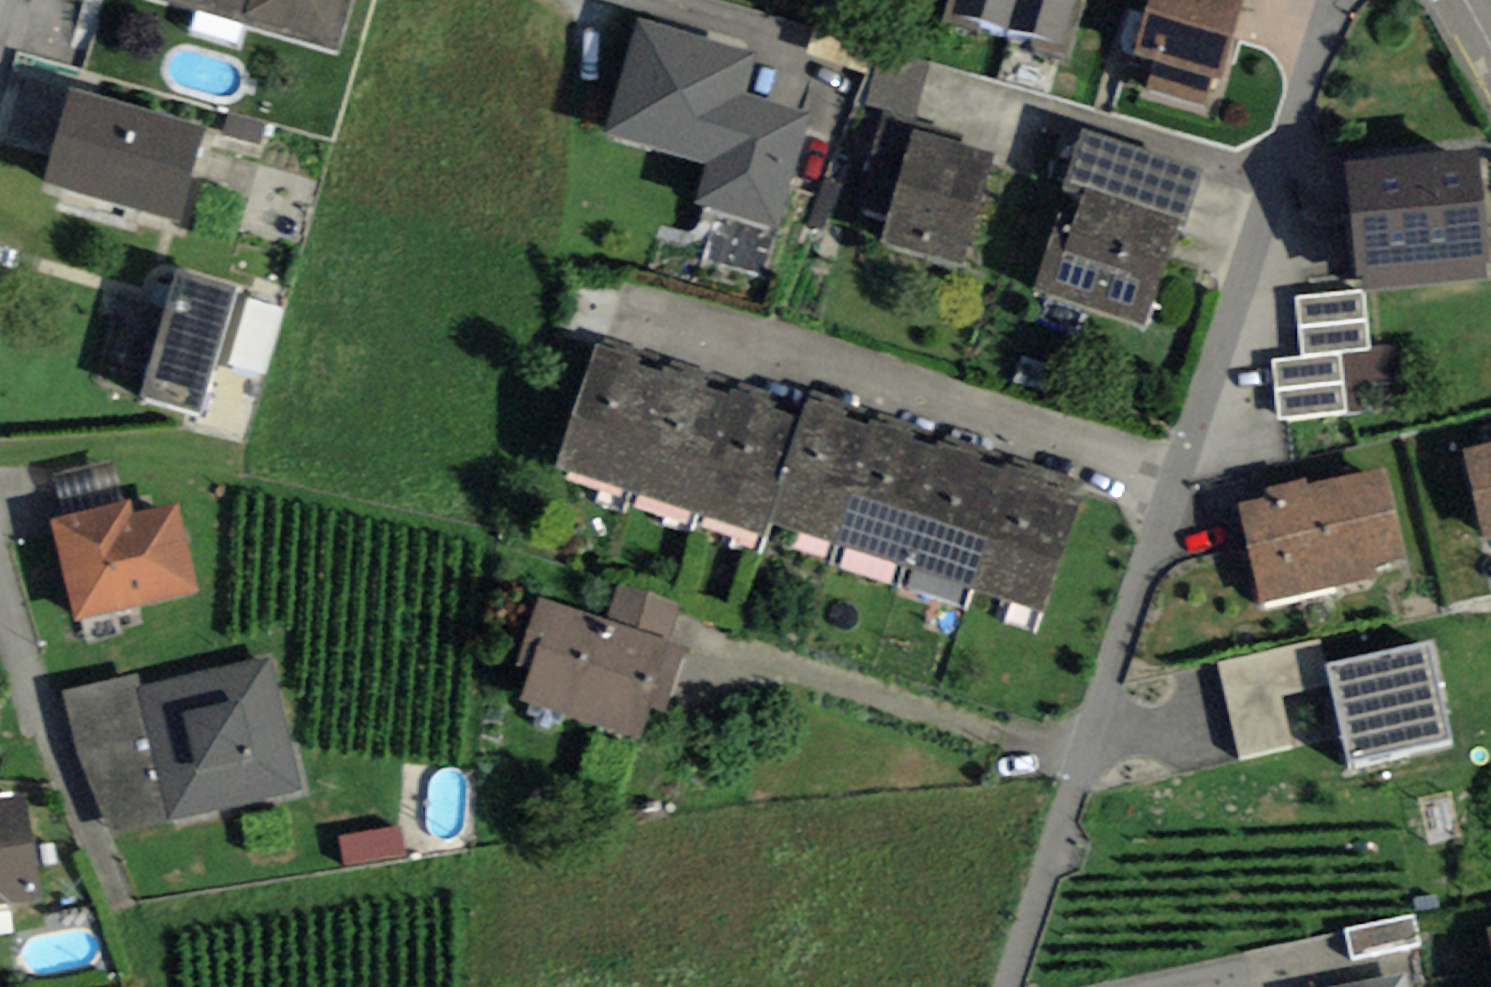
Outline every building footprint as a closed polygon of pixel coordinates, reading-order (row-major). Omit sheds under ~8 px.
[(337,53),(352,0),(158,0),(337,53)] [(1017,0),(956,0),(953,12),(1009,28),(1017,0)] [(1074,0),(1017,0),(1009,28),(1061,43),(1074,0)] [(1221,80),(1245,1),(1243,0),(1149,0),(1133,53),(1154,60),(1146,88),(1202,105),(1211,77),(1221,80)] [(811,114),(744,94),(757,52),(637,17),(602,132),(707,164),(694,206),(776,230),(811,114)] [(880,54),(866,104),(934,123),(948,73),(880,54)] [(207,127),(69,86),(41,179),(179,220),(207,127)] [(223,134),(260,144),(266,123),(228,114),(223,134)] [(1203,169),(1082,129),(1062,188),(1069,190),(1035,290),(1143,326),(1177,226),(1183,228),(1203,169)] [(962,268),(994,152),(912,130),(881,245),(962,268)] [(1357,291),(1365,290),(1490,278),(1490,272),(1479,150),(1345,163),(1357,291)] [(200,416),(238,287),(178,269),(140,398),(200,416)] [(1369,349),(1365,290),(1357,291),(1297,296),(1302,355),(1339,351),(1369,349)] [(266,374),(285,309),(248,299),(230,363),(266,374)] [(598,344),(556,466),(631,492),(674,370),(598,344)] [(1346,412),(1339,351),(1302,355),(1274,358),(1280,419),(1346,412)] [(674,370),(631,492),(692,513),(735,392),(674,370)] [(735,392),(692,513),(761,537),(767,519),(803,415),(735,392)] [(767,519),(835,541),(873,428),(806,405),(803,415),(767,519)] [(835,541),(901,563),(939,449),(873,428),(835,541)] [(1464,450),(1485,537),(1490,536),(1490,444),(1464,450)] [(901,563),(967,585),(1006,472),(939,449),(901,563)] [(65,517),(124,502),(112,459),(54,474),(65,517)] [(1268,497),(1239,503),(1261,602),(1375,578),(1373,566),(1406,559),(1385,465),(1308,482),(1307,477),(1265,486),(1268,497)] [(1045,611),(1084,498),(1006,472),(967,585),(1045,611)] [(76,622),(198,591),(175,503),(134,513),(131,500),(124,502),(65,517),(49,521),(53,534),(76,622)] [(607,619),(668,639),(680,604),(619,584),(607,619)] [(640,738),(650,707),(666,712),(687,646),(668,639),(607,619),(538,597),(517,663),(530,667),(520,699),(640,738)] [(1325,662),(1320,637),(1217,660),(1239,759),(1294,747),(1282,694),(1330,684),(1325,662)] [(1454,740),(1432,639),(1325,662),(1330,684),(1348,763),(1454,740)] [(302,790),(268,658),(143,690),(137,672),(62,688),(81,767),(112,837),(169,825),(302,790)] [(44,897),(27,792),(0,796),(0,904),(44,897)] [(347,866),(405,855),(400,824),(342,835),(347,866)] [(1352,958),(1421,943),(1414,912),(1345,928),(1352,958)] [(1406,973),(1330,986),(1408,986),(1406,973)]
